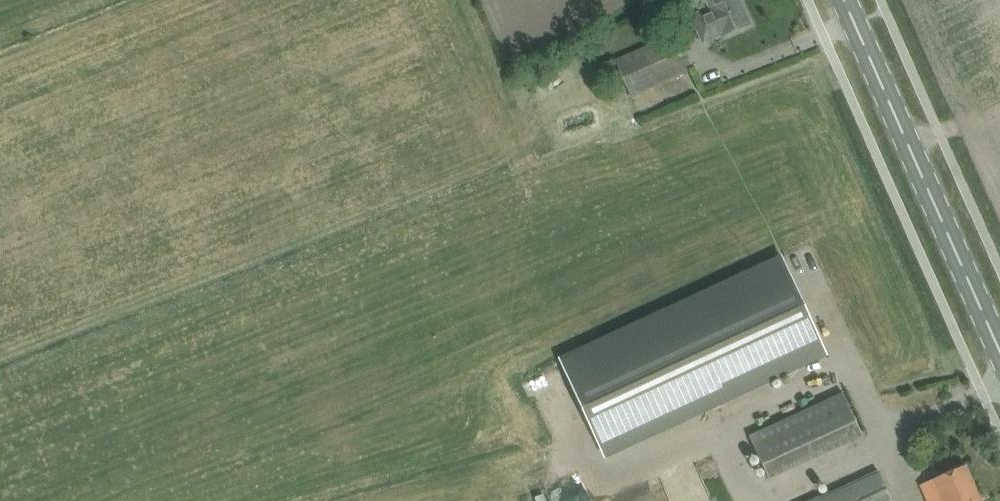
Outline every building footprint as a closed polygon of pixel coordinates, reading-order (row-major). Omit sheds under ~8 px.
[(689,15),(703,43),(722,35),(722,36),(749,23),(739,0),(706,0),(709,6),(689,15)] [(680,31),(617,57),(631,94),(695,68),(680,31)] [(781,259),(562,360),(605,454),(825,353),(781,259)] [(843,392),(749,436),(768,479),(864,436),(843,392)] [(947,474),(923,485),(930,500),(981,500),(966,466),(947,474)] [(879,472),(820,499),(819,495),(806,500),(892,500),(879,472)]
